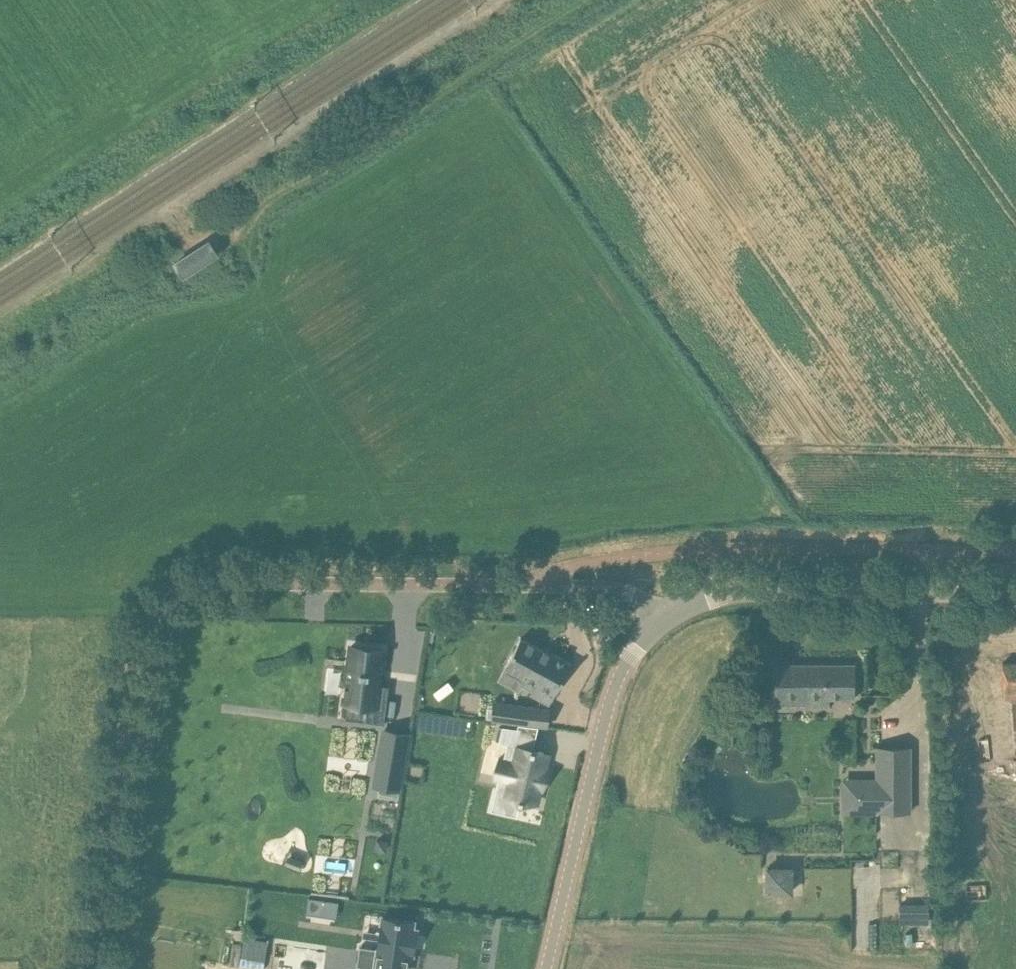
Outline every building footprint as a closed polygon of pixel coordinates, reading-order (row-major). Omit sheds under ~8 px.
[(210,240),(174,263),(183,277),(220,254),(210,240)] [(554,653),(553,655),(523,639),(508,667),(525,675),(524,677),(538,685),(533,694),(551,704),(556,695),(557,696),(574,664),(554,653)] [(351,645),(344,701),(367,704),(365,720),(385,722),(389,685),(379,684),(384,649),(351,645)] [(443,659),(437,670),(449,670),(443,659)] [(1003,662),(1002,696),(1009,696),(1009,753),(1015,753),(1015,662),(1003,662)] [(855,664),(775,664),(775,707),(829,707),(829,698),(855,698),(855,664)] [(504,702),(502,720),(538,725),(540,706),(504,702)] [(500,777),(493,806),(515,812),(518,800),(523,801),(523,800),(531,802),(532,802),(536,802),(537,798),(537,799),(539,789),(540,785),(544,786),(548,771),(543,770),(544,767),(545,767),(547,757),(548,753),(544,752),(544,751),(535,749),(535,748),(531,747),(531,748),(514,744),(518,728),(503,726),(499,741),(508,743),(504,759),(499,758),(495,775),(500,777)] [(383,732),(374,785),(399,790),(408,736),(383,732)] [(842,794),(842,811),(910,811),(911,746),(879,746),(879,778),(860,778),(859,794),(842,794)] [(378,839),(376,848),(385,850),(387,841),(378,839)] [(767,867),(767,891),(791,891),(791,867),(767,867)] [(378,948),(360,946),(357,965),(381,968),(407,968),(409,953),(413,954),(417,929),(413,928),(414,921),(382,916),(378,948)] [(271,968),(324,968),(327,951),(275,943),(271,968)]
